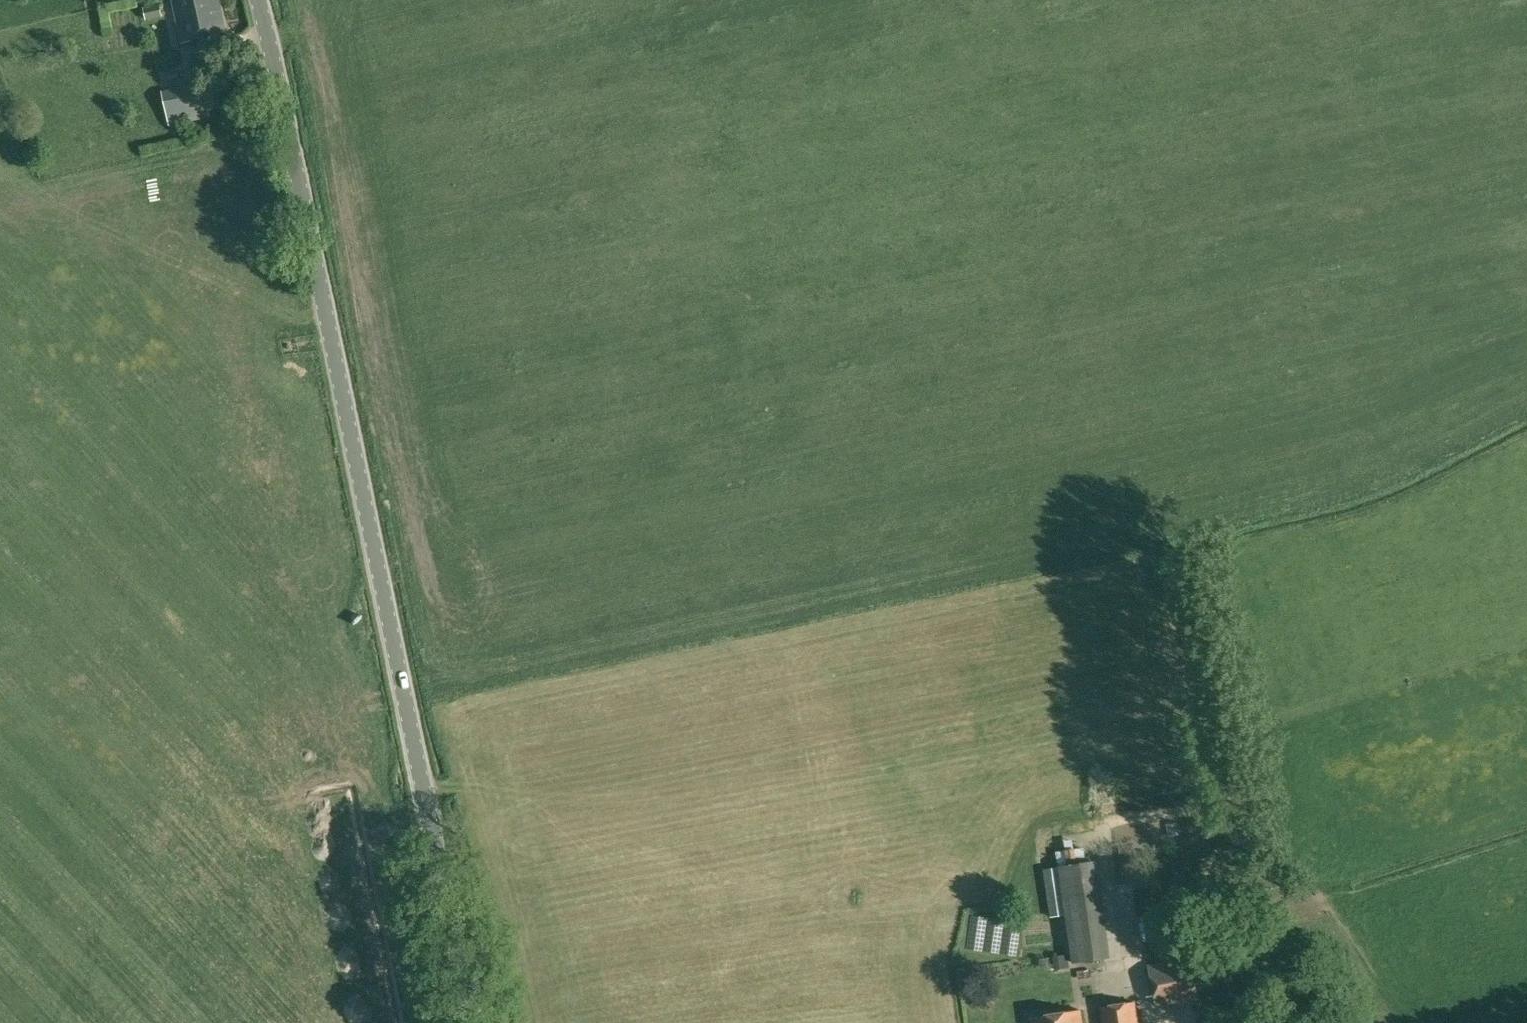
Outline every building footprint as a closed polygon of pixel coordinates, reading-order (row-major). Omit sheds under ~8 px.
[(183,42),(227,32),(220,0),(174,0),(183,42)] [(160,4),(144,8),(147,20),(163,16),(160,4)] [(210,116),(203,82),(163,91),(170,124),(210,116)] [(1060,866),(1073,963),(1112,957),(1098,860),(1060,866)] [(1147,965),(1158,1006),(1200,997),(1192,957),(1147,965)] [(1137,1001),(1101,1007),(1103,1022),(1140,1022),(1137,1001)] [(1032,1017),(1033,1022),(1080,1022),(1079,1010),(1032,1017)]
